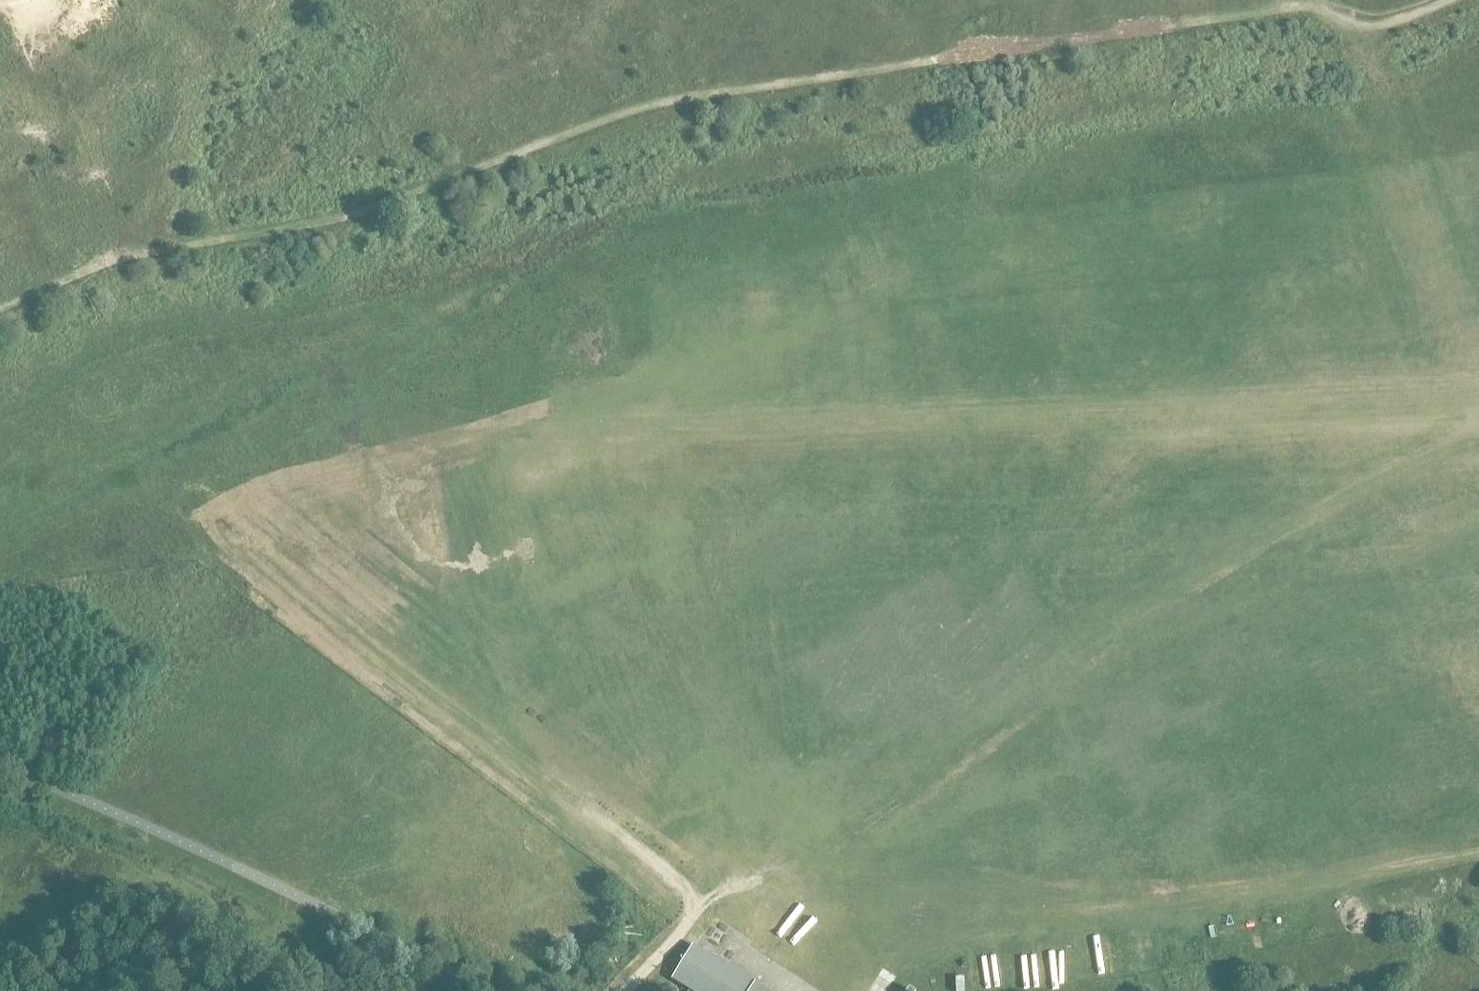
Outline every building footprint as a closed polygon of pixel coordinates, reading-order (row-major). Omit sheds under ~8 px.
[(751,979),(689,942),(667,978),(690,990),(744,990),(751,979)] [(751,979),(744,990),(770,990),(751,979)]
